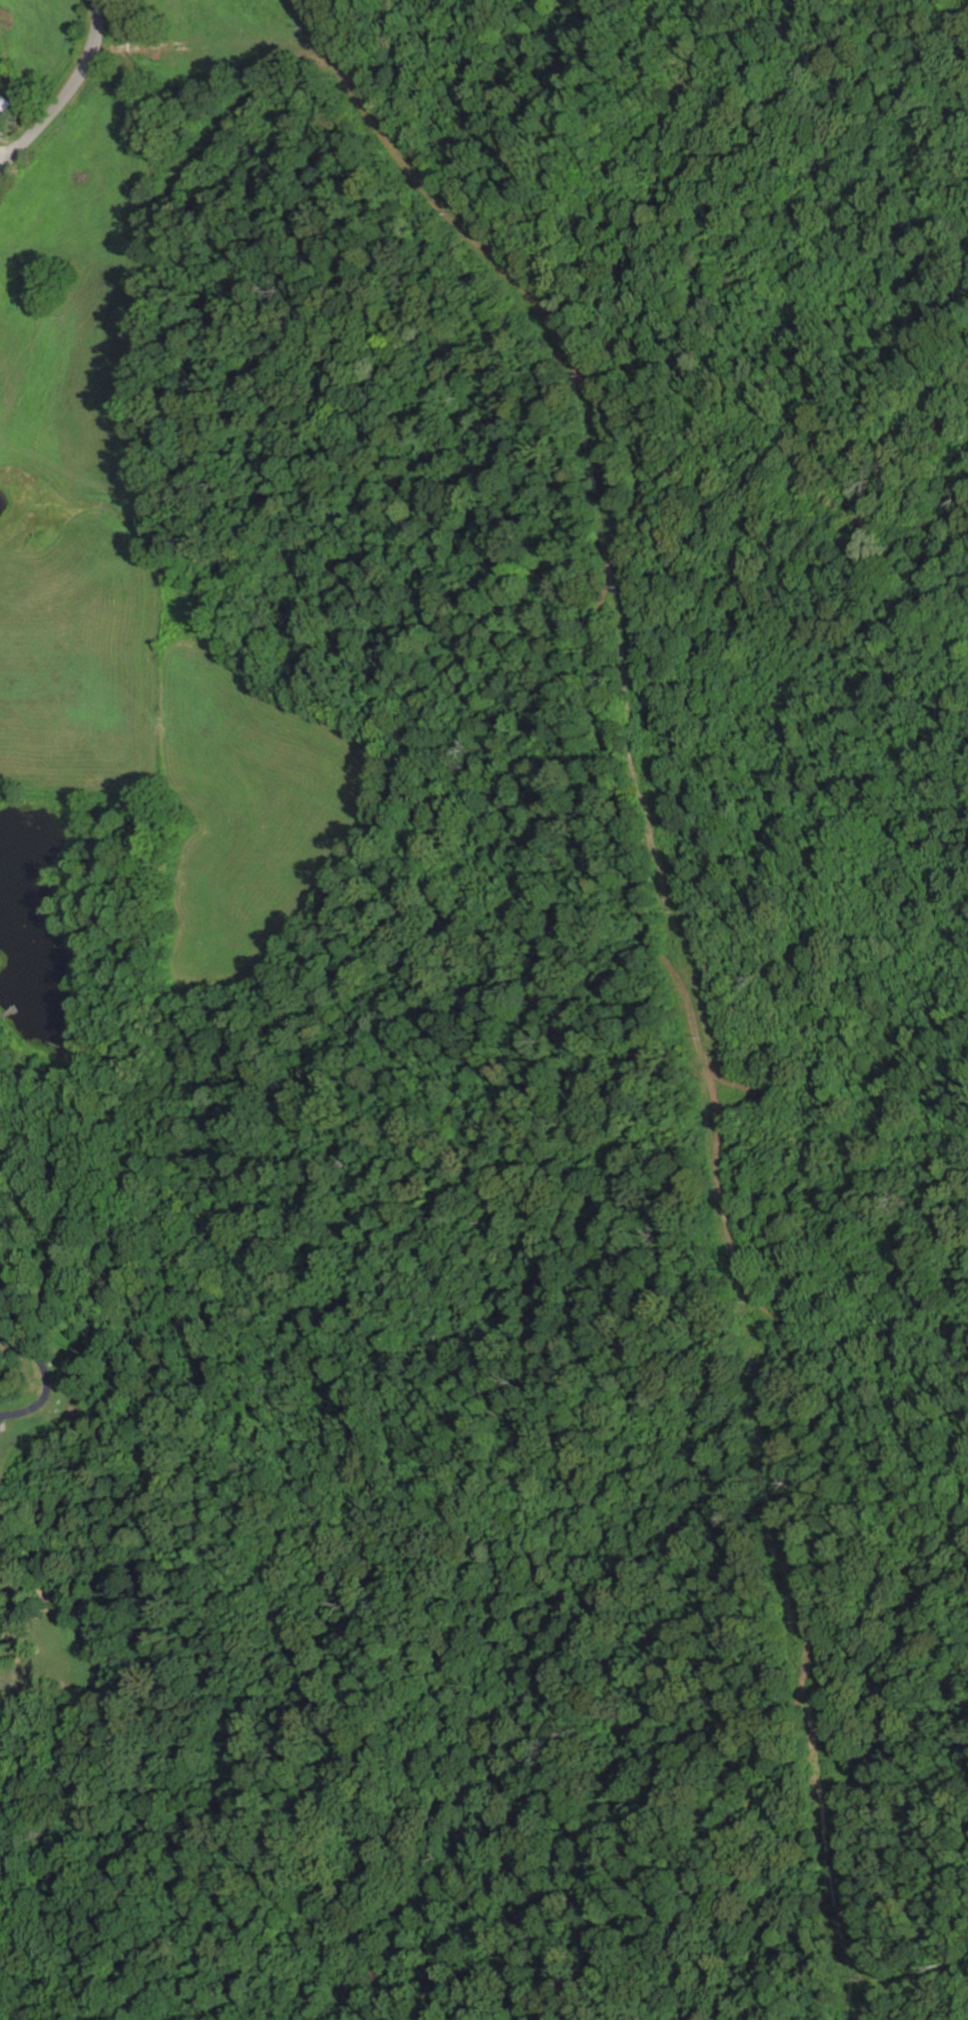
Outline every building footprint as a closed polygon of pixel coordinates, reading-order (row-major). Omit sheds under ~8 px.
[(13,106),(0,97),(0,125),(13,106)]
